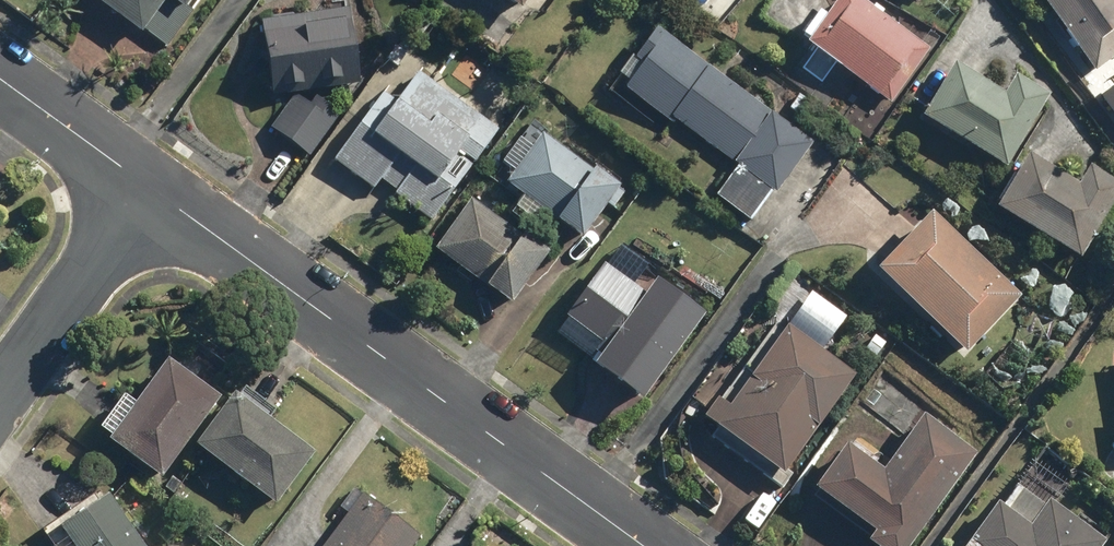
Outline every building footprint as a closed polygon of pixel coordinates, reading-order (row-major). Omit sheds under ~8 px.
[(140,36),(144,30),(168,47),(202,0),(90,0),(140,36)] [(519,12),(529,0),(502,0),(519,12)] [(804,45),(891,107),(931,51),(859,0),(836,0),(804,45)] [(1094,74),(1113,59),(1113,0),(1038,0),(1094,74)] [(352,6),(262,20),(273,96),(364,82),(352,6)] [(814,142),(656,28),(608,93),(654,125),(659,118),(733,172),(714,198),(750,223),(772,194),(775,196),(814,142)] [(952,65),(919,119),(1005,171),(1051,97),(1014,75),(1002,95),(952,65)] [(382,93),(332,162),(373,191),(380,182),(396,193),(394,197),(431,223),(499,130),(417,72),(394,103),(382,93)] [(295,95),(270,129),(310,158),(343,114),(318,96),(311,107),(295,95)] [(512,173),(504,184),(582,241),(606,207),(611,210),(623,194),(618,191),(621,187),(544,130),(532,147),(520,138),(500,164),(512,173)] [(1024,153),(992,208),(1078,259),(1113,198),(1113,179),(1089,164),(1077,184),(1024,153)] [(472,199),(433,251),(509,307),(548,255),(472,199)] [(929,213),(873,273),(964,357),(1020,297),(929,213)] [(588,366),(640,403),(705,314),(656,278),(645,294),(603,264),(563,319),(602,347),(588,366)] [(714,400),(700,419),(716,431),(710,438),(781,489),(793,473),(789,470),(858,375),(824,351),(850,315),(811,287),(724,407),(714,400)] [(166,360),(107,442),(161,480),(220,399),(166,360)] [(231,393),(192,448),(276,508),(316,453),(231,393)] [(870,545),(910,545),(977,454),(921,414),(880,471),(844,445),(812,491),(872,534),(865,542),(870,545)] [(421,537),(361,494),(323,545),(414,545),(421,537)] [(107,495),(43,540),(48,545),(143,545),(107,495)] [(1106,541),(1048,500),(1029,526),(995,503),(964,545),(1102,545),(1106,541)]
